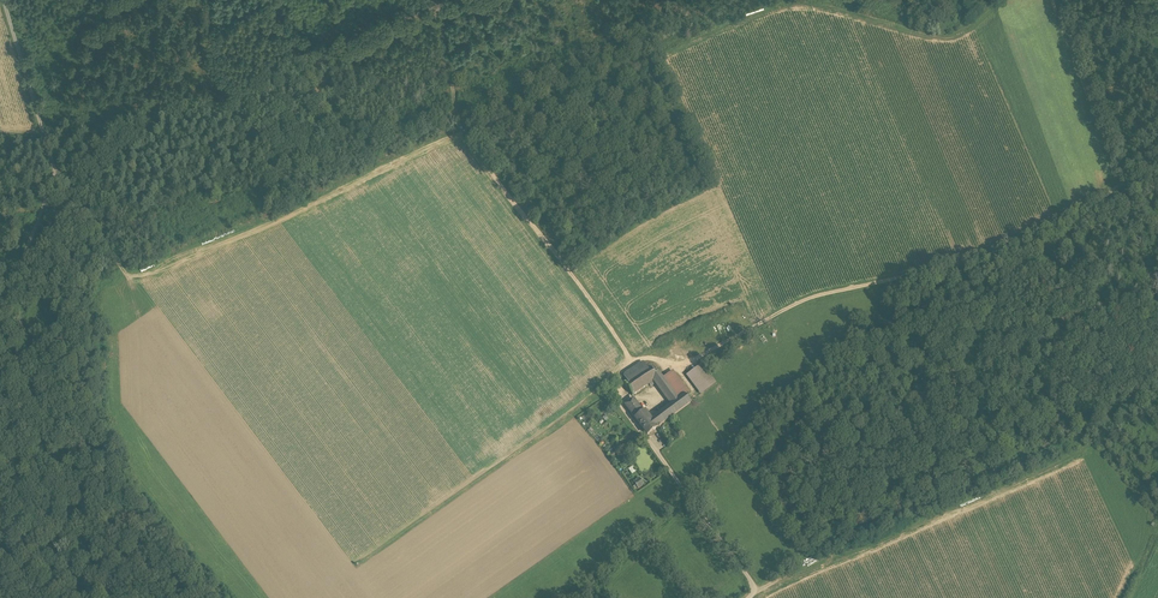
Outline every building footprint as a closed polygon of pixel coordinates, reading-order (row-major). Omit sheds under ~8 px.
[(682,302),(677,293),(668,298),(674,307),(682,302)] [(643,364),(625,375),(628,381),(646,369),(643,364)] [(660,372),(654,364),(650,367),(655,375),(660,372)] [(700,396),(715,385),(702,366),(687,377),(700,396)] [(628,381),(624,383),(633,396),(654,381),(657,379),(655,375),(650,367),(646,369),(628,381)] [(672,372),(663,379),(678,399),(684,394),(687,392),(672,372)] [(663,379),(661,376),(657,379),(654,381),(670,402),(672,404),(678,399),(663,379)] [(670,405),(651,420),(657,428),(690,403),(684,394),(678,399),(672,404),(670,405)] [(643,413),(634,402),(631,400),(625,405),(635,419),(643,413)] [(651,420),(648,422),(645,418),(646,417),(646,418),(648,416),(645,412),(643,413),(635,419),(647,435),(657,428),(651,420)] [(628,469),(632,474),(636,471),(632,466),(628,469)] [(640,479),(634,483),(638,489),(644,484),(640,479)]
